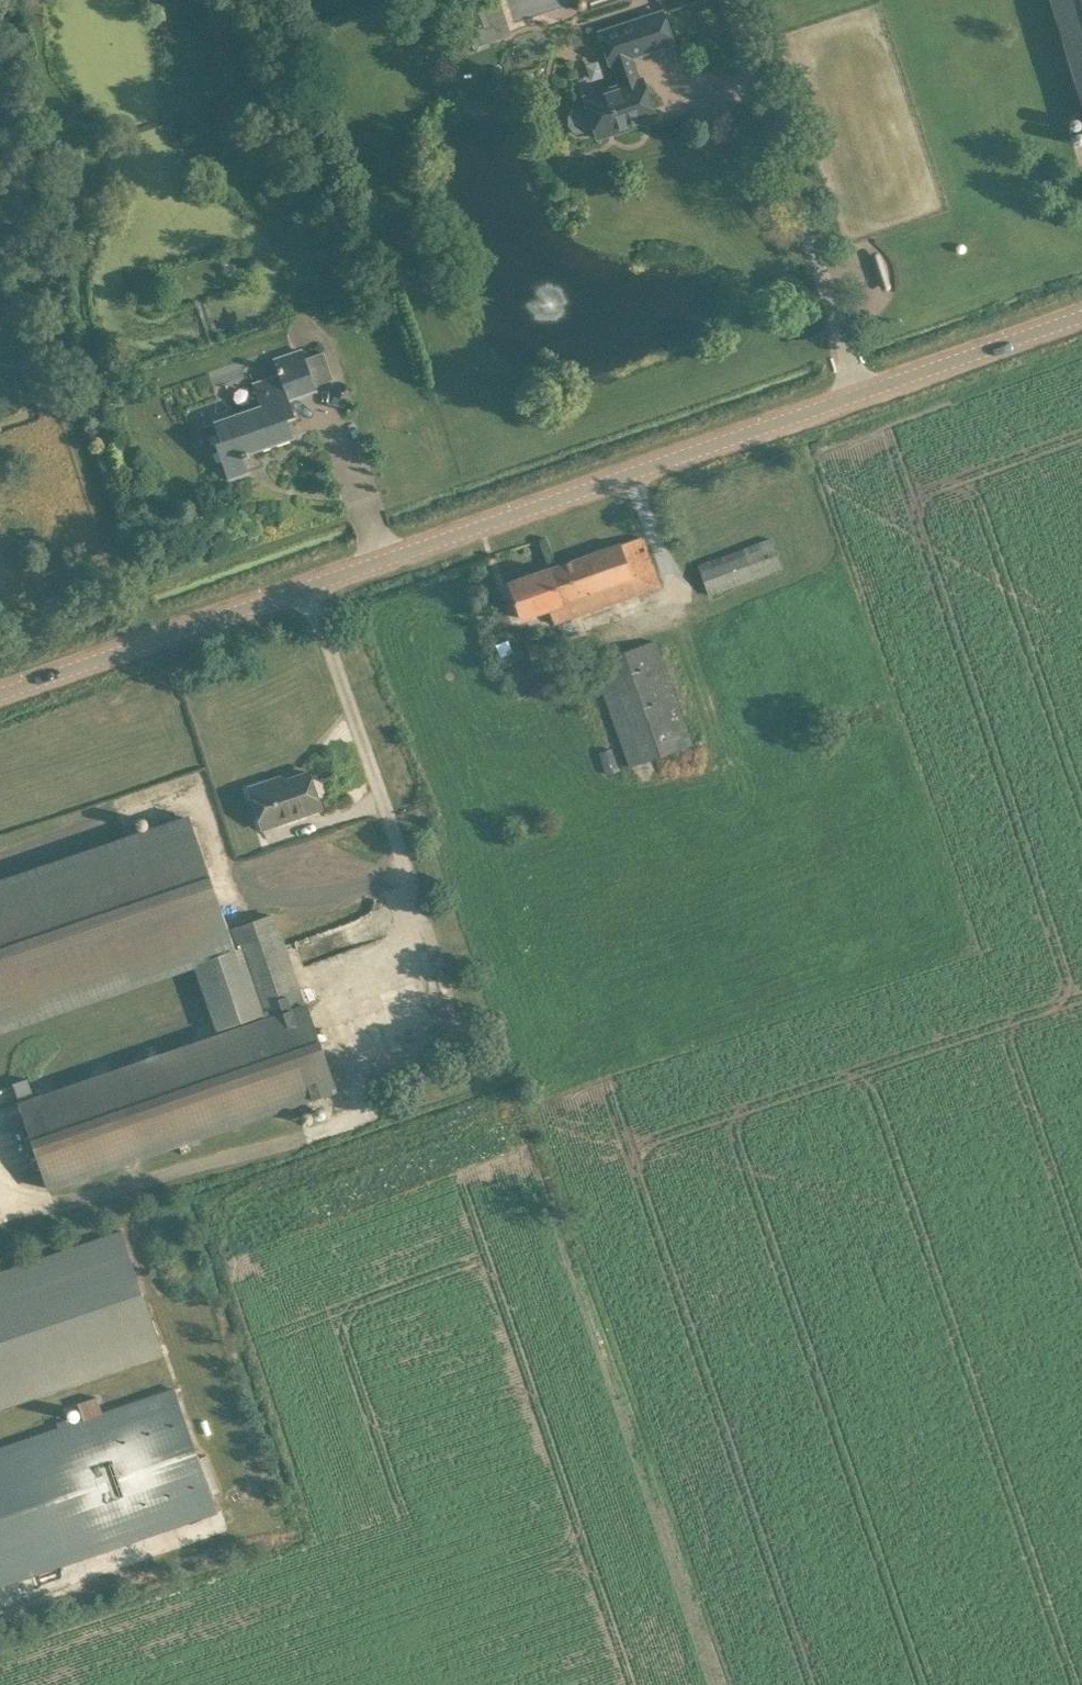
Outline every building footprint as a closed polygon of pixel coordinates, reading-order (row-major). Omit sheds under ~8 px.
[(1081,113),(1081,0),(1048,0),(1081,113)] [(662,11),(642,18),(599,32),(609,64),(612,63),(619,85),(583,97),(585,103),(578,105),(570,110),(568,117),(568,125),(572,131),(579,136),(587,135),(595,133),(597,138),(646,122),(644,114),(653,111),(642,78),(639,79),(631,57),(673,43),(662,11)] [(225,264),(222,269),(225,274),(230,276),(235,274),(237,269),(235,264),(230,262),(225,264)] [(289,399),(316,389),(302,350),(273,360),(279,375),(252,385),(260,407),(213,423),(199,428),(206,449),(216,446),(221,458),(228,478),(249,471),(244,457),(249,456),(247,452),(293,436),(287,418),(294,415),(289,399)] [(658,586),(649,558),(641,537),(621,544),(620,543),(508,582),(520,616),(546,607),(552,623),(658,586)] [(709,594),(782,567),(772,539),(698,565),(709,594)] [(527,647),(534,669),(561,661),(553,638),(527,647)] [(629,768),(639,764),(641,770),(686,754),(684,748),(692,745),(655,641),(592,664),(594,671),(629,768)] [(619,770),(611,747),(598,751),(606,774),(619,770)] [(272,788),(269,781),(248,788),(259,820),(276,814),(279,822),(321,808),(309,772),(284,780),(285,783),(272,788)] [(193,962),(216,1029),(260,1014),(237,948),(235,949),(190,818),(0,883),(0,1028),(193,962)] [(15,1082),(23,1105),(53,1192),(337,1093),(305,1004),(274,915),(231,930),(237,948),(260,1014),(262,1021),(35,1100),(27,1077),(15,1082)] [(164,1353),(122,1231),(0,1272),(0,1409),(164,1353)] [(217,1511),(175,1388),(102,1413),(96,1395),(77,1402),(83,1420),(69,1424),(67,1418),(56,1422),(58,1428),(0,1448),(0,1585),(217,1511)]
